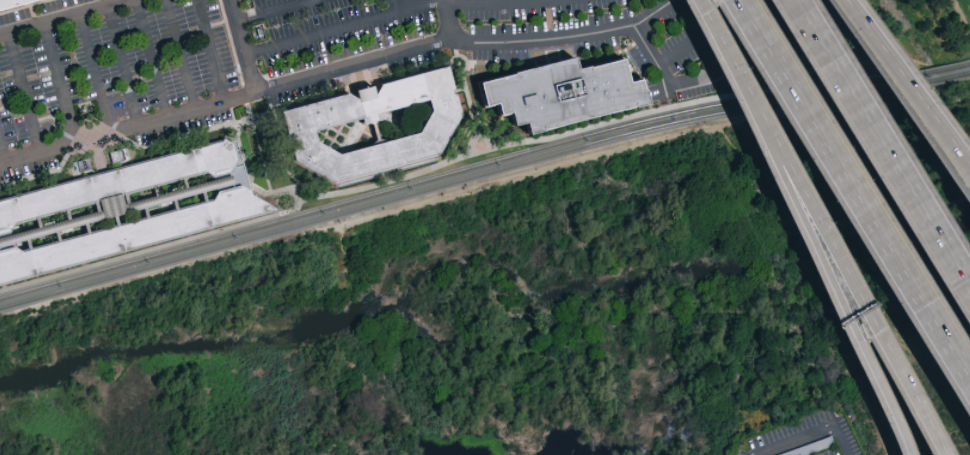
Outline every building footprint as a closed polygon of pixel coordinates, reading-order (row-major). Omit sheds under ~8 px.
[(31,0),(0,9),(0,0),(31,0)] [(515,132),(636,106),(630,80),(617,83),(612,59),(565,69),(563,60),(467,80),(473,107),(485,104),(488,116),(498,114),(501,127),(513,124),(515,132)] [(371,173),(333,183),(310,173),(295,166),(286,133),(280,110),(309,101),(370,85),(420,71),(430,68),(446,63),(448,70),(461,116),(451,131),(436,155),(431,156),(371,173)] [(12,279),(0,282),(0,200),(9,197),(11,196),(71,180),(132,164),(192,148),(221,140),(235,146),(247,188),(253,193),(256,195),(270,206),(254,211),(193,228),(133,245),(89,257),(72,262),(12,279)]
